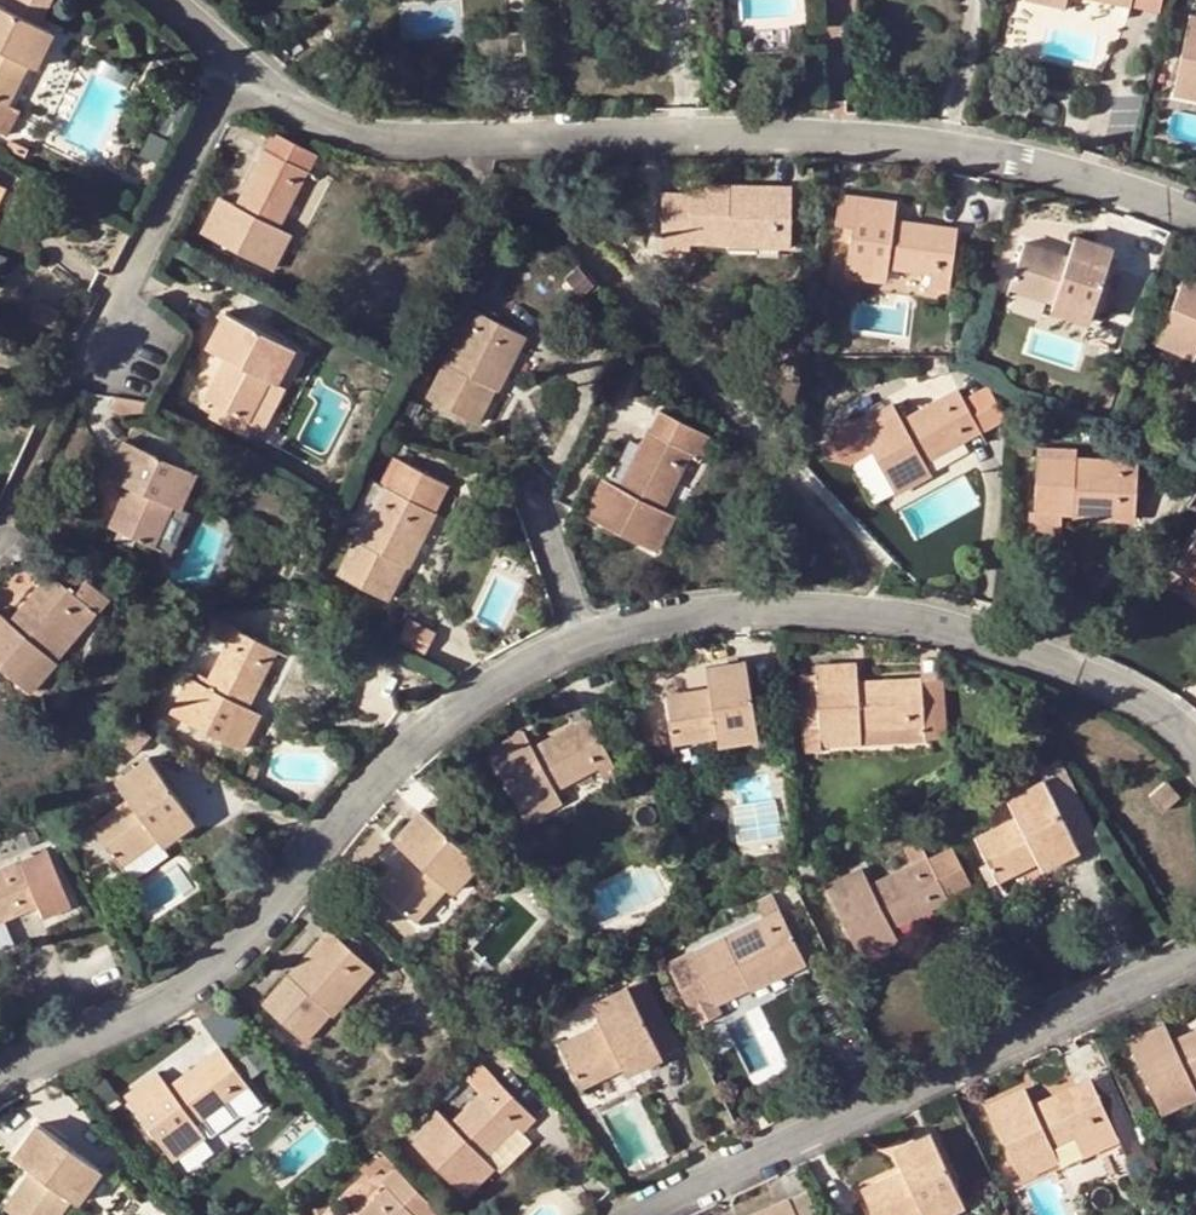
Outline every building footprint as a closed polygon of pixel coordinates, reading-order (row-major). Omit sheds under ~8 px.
[(51,16),(59,0),(19,0),(51,16)] [(1128,5),(1107,0),(1050,0),(1050,2),(1125,17),(1128,5)] [(53,30),(0,5),(0,99),(7,102),(27,62),(36,44),(44,48),(53,30)] [(1191,17),(1177,92),(1195,96),(1195,18),(1191,17)] [(36,66),(44,48),(36,44),(27,62),(36,66)] [(0,99),(0,133),(4,135),(18,109),(7,102),(0,99)] [(278,225),(316,148),(276,128),(237,205),(220,197),(202,232),(273,267),(284,244),(271,238),(278,225)] [(791,185),(772,185),(772,190),(730,190),(730,184),(692,183),(690,240),(728,240),(729,232),(775,233),(775,245),(790,246),(791,185)] [(846,274),(871,277),(874,263),(887,264),(930,270),(928,285),(951,288),(958,227),(893,219),(895,201),(840,194),(835,222),(852,225),(846,274)] [(291,232),(278,225),(271,238),(284,244),(291,232)] [(728,246),(775,245),(775,233),(729,232),(728,240),(728,246)] [(1089,321),(1113,248),(1074,236),(1068,256),(1024,241),(1010,288),(1052,302),(1050,308),(1089,321)] [(884,279),(887,264),(874,263),(871,277),(884,279)] [(1187,271),(1156,343),(1181,353),(1187,338),(1195,342),(1195,275),(1187,271)] [(516,350),(524,334),(472,308),(464,325),(469,327),(451,364),(446,361),(427,397),(476,421),(493,387),(487,384),(506,344),(516,350)] [(224,310),(209,341),(229,351),(226,357),(206,398),(217,403),(247,417),(275,360),(284,365),(294,345),(224,310)] [(464,325),(446,361),(451,364),(469,327),(464,325)] [(1195,356),(1195,342),(1187,338),(1181,353),(1195,359),(1195,356)] [(206,347),(226,357),(229,351),(209,341),(206,347)] [(497,389),(516,350),(506,344),(487,384),(493,387),(497,389)] [(947,370),(943,359),(918,366),(923,378),(947,370)] [(276,382),(284,365),(275,360),(247,417),(251,420),(263,425),(283,385),(276,382)] [(986,386),(961,400),(977,429),(1003,415),(986,386)] [(977,429),(961,400),(955,390),(901,421),(891,404),(858,423),(842,425),(841,439),(825,449),(828,455),(828,457),(849,463),(872,451),(894,491),(916,479),(911,468),(923,460),(978,430),(977,429)] [(144,414),(146,404),(146,403),(114,397),(112,409),(144,414)] [(251,420),(247,417),(217,403),(211,418),(244,434),(251,420)] [(660,408),(641,445),(620,486),(609,480),(604,478),(587,512),(658,547),(669,526),(655,519),(661,507),(690,450),(702,456),(711,436),(660,408)] [(126,438),(111,469),(131,478),(128,485),(110,524),(159,547),(195,468),(126,438)] [(629,439),(609,480),(620,486),(641,445),(629,439)] [(384,466),(402,475),(394,491),(424,506),(433,510),(448,481),(391,452),(384,466)] [(1137,459),(1119,458),(1119,465),(1075,462),(1075,456),(1036,454),(1035,511),(1073,512),(1074,507),(1117,509),(1116,520),(1134,520),(1137,459)] [(1119,458),(1075,456),(1075,462),(1119,465),(1119,458)] [(929,472),(923,460),(911,468),(916,479),(929,472)] [(394,491),(402,475),(384,466),(382,465),(374,481),(382,485),(377,496),(381,498),(360,542),(355,539),(338,575),(387,599),(403,564),(397,561),(424,506),(394,491)] [(108,476),(128,485),(131,478),(111,469),(108,476)] [(362,525),(355,539),(360,542),(381,498),(377,496),(363,489),(348,518),(362,525)] [(181,505),(166,544),(179,549),(194,509),(181,505)] [(433,510),(424,506),(397,561),(403,564),(418,572),(437,533),(429,529),(437,512),(433,510)] [(675,515),(661,507),(655,519),(669,526),(675,515)] [(1073,518),(1116,520),(1117,509),(1074,507),(1073,512),(1073,518)] [(1195,581),(1195,538),(1176,567),(1195,581)] [(64,560),(52,573),(74,592),(85,578),(64,560)] [(52,573),(10,622),(0,613),(0,666),(29,690),(45,672),(35,662),(86,602),(97,612),(109,598),(85,578),(74,592),(52,573)] [(45,672),(97,612),(86,602),(35,662),(45,672)] [(411,616),(402,638),(431,651),(440,629),(411,616)] [(246,705),(275,650),(221,623),(213,637),(226,644),(205,685),(188,677),(170,712),(240,747),(252,724),(239,718),(246,705)] [(744,661),(711,667),(715,688),(708,689),(665,696),(672,742),(715,735),(734,732),(736,740),(756,736),(750,694),(756,693),(754,680),(748,681),(744,661)] [(924,738),(924,724),(920,679),(856,682),(855,664),(812,666),(813,675),(798,676),(801,725),(816,724),(817,732),(818,745),(924,738)] [(705,668),(708,689),(715,688),(711,667),(705,668)] [(942,723),(940,678),(920,679),(924,724),(942,723)] [(258,712),(246,705),(239,718),(252,724),(258,712)] [(609,757),(588,717),(531,747),(523,732),(487,751),(525,819),(549,806),(542,793),(554,787),(609,757)] [(717,743),(736,740),(734,732),(715,735),(717,743)] [(818,752),(818,745),(817,732),(805,732),(806,753),(818,752)] [(193,818),(147,757),(115,781),(128,799),(91,826),(118,863),(156,835),(152,830),(169,818),(178,830),(193,818)] [(257,765),(244,759),(239,772),(252,777),(257,765)] [(996,878),(1037,858),(1034,851),(1050,842),(1057,857),(1076,848),(1042,779),(1006,796),(1017,816),(976,836),(996,878)] [(1180,795),(1166,780),(1148,794),(1161,810),(1180,795)] [(561,799),(554,787),(542,793),(549,806),(561,799)] [(420,810),(399,834),(415,848),(410,854),(380,888),(415,919),(445,885),(458,869),(465,875),(478,860),(420,810)] [(161,842),(178,830),(169,818),(152,830),(156,835),(161,842)] [(35,841),(31,831),(18,837),(22,847),(35,841)] [(394,840),(410,854),(415,848),(399,834),(394,840)] [(946,896),(927,857),(919,840),(904,848),(912,864),(870,885),(861,869),(824,887),(860,957),(884,946),(877,932),(891,927),(947,899),(946,896)] [(1040,866),(1057,857),(1050,842),(1034,851),(1037,858),(1040,866)] [(946,896),(970,883),(951,844),(927,857),(946,896)] [(47,851),(0,871),(0,921),(38,905),(42,917),(70,905),(47,851)] [(452,891),(465,875),(458,869),(445,885),(452,891)] [(800,953),(770,894),(755,901),(763,918),(766,923),(727,943),(724,937),(690,954),(715,1004),(719,1002),(748,987),(745,981),(800,953)] [(763,918),(724,937),(727,943),(766,923),(763,918)] [(877,932),(884,946),(897,939),(891,927),(877,932)] [(364,961),(329,930),(317,943),(322,948),(294,979),(289,975),(263,1004),(304,1040),(329,1011),(324,1006),(364,961)] [(317,943),(289,975),(294,979),(322,948),(317,943)] [(715,1004),(690,954),(690,952),(668,964),(694,1016),(693,1016),(698,1027),(724,1014),(719,1002),(715,1004)] [(806,965),(800,953),(745,981),(748,987),(751,992),(806,965)] [(373,969),(364,961),(324,1006),(329,1011),(333,1014),(373,969)] [(655,996),(645,978),(592,1004),(601,1023),(560,1044),(580,1086),(622,1066),(640,1057),(644,1063),(662,1053),(638,1005),(655,996)] [(680,1044),(655,996),(638,1005),(662,1053),(680,1044)] [(1185,1099),(1179,1087),(1191,1081),(1195,1079),(1195,1030),(1172,1041),(1164,1025),(1128,1041),(1161,1111),(1185,1099)] [(219,1048),(168,1087),(156,1072),(125,1096),(172,1159),(193,1143),(184,1132),(195,1124),(247,1084),(219,1048)] [(625,1073),(644,1063),(640,1057),(622,1066),(625,1073)] [(480,1094),(494,1079),(478,1062),(480,1094)] [(1108,1119),(1088,1077),(1032,1104),(1024,1088),(988,1105),(1021,1177),(1044,1166),(1038,1153),(1052,1146),(1108,1119)] [(1130,1078),(1121,1083),(1128,1098),(1137,1093),(1130,1078)] [(527,1112),(494,1079),(480,1094),(450,1124),(437,1111),(409,1140),(464,1196),(483,1177),(472,1166),(482,1156),(514,1124),(527,1112)] [(1191,1081),(1179,1087),(1185,1099),(1195,1094),(1195,1091),(1191,1081)] [(527,1112),(514,1124),(520,1130),(533,1117),(527,1112)] [(19,1150),(37,1163),(32,1169),(6,1206),(18,1214),(57,1214),(71,1197),(82,1180),(88,1185),(99,1169),(38,1124),(19,1150)] [(203,1135),(195,1124),(184,1132),(193,1143),(203,1135)] [(900,1146),(910,1166),(903,1170),(862,1188),(874,1214),(918,1214),(923,1213),(942,1205),(945,1212),(963,1204),(929,1132),(900,1146)] [(893,1149),(903,1170),(910,1166),(900,1146),(893,1149)] [(1058,1159),(1052,1146),(1038,1153),(1044,1166),(1058,1159)] [(15,1156),(32,1169),(37,1163),(19,1150),(15,1156)] [(492,1166),(482,1156),(472,1166),(483,1177),(492,1166)] [(386,1188),(414,1214),(440,1214),(441,1214),(395,1170),(381,1184),(386,1188)] [(77,1201),(88,1185),(82,1180),(71,1197),(77,1201)] [(386,1188),(360,1214),(414,1214),(386,1188)] [(769,1207),(772,1213),(767,1214),(818,1214),(806,1189),(769,1207)] [(945,1212),(942,1205),(923,1213),(924,1214),(939,1214),(945,1212)]
